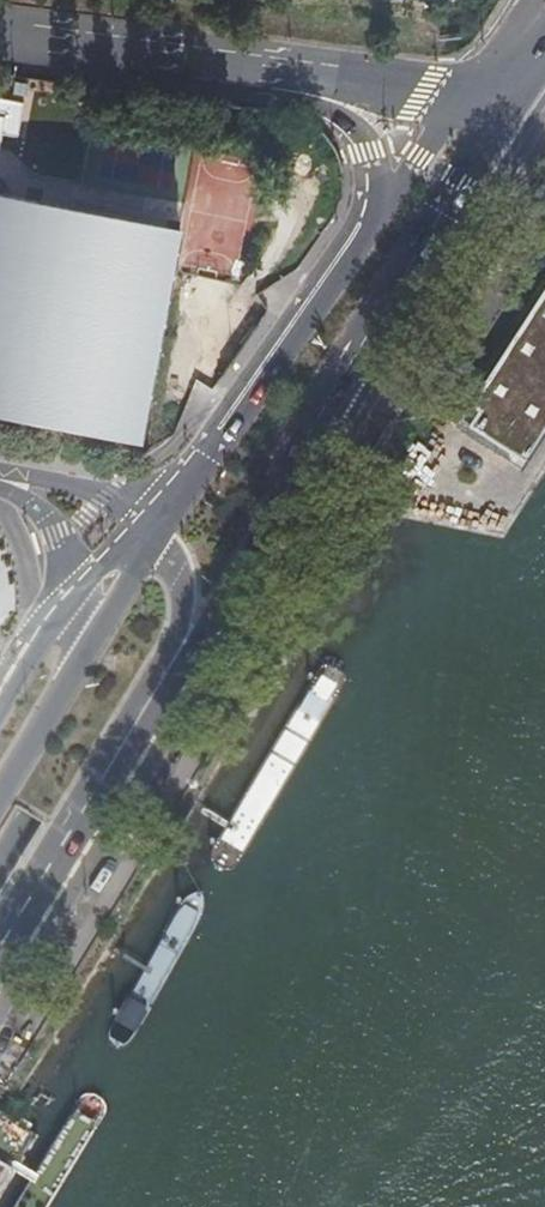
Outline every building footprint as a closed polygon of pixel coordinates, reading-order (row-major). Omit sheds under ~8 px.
[(32,157),(35,139),(0,132),(0,151),(32,157)] [(139,433),(170,243),(0,215),(0,410),(139,433)] [(520,468),(544,428),(544,286),(456,427),(520,468)] [(330,638),(215,830),(245,849),(354,654),(354,647),(350,643),(343,638),(335,636),(330,638)] [(98,1034),(104,1035),(109,1033),(114,1029),(188,903),(190,896),(189,886),(188,881),(182,882),(171,888),(165,894),(93,1016),(93,1024),(94,1029),(98,1034)] [(107,1113),(106,1107),(102,1101),(96,1097),(87,1097),(84,1098),(80,1104),(17,1206),(50,1206),(107,1113)]
